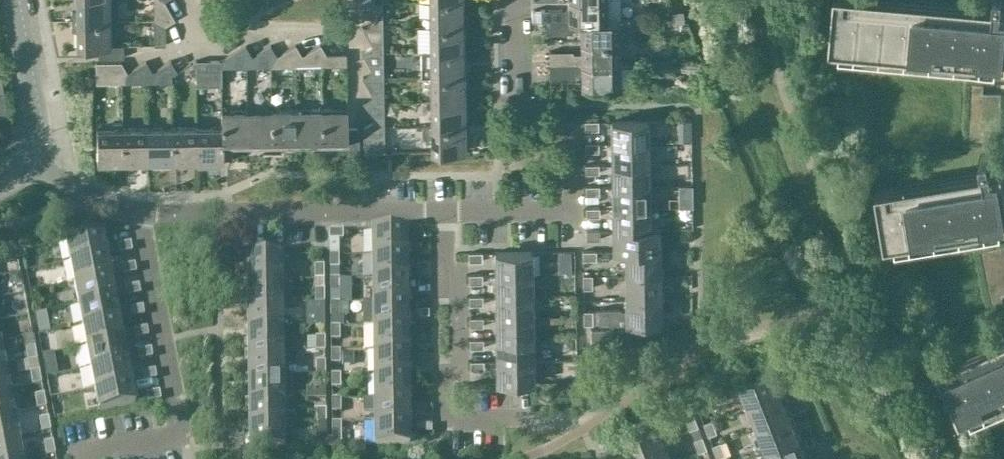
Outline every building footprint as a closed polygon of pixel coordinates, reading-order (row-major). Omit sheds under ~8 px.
[(110,0),(75,0),(75,10),(71,10),(71,19),(110,18),(110,0)] [(164,0),(153,0),(153,18),(160,18),(164,23),(174,17),(164,0)] [(371,19),(375,25),(382,25),(382,0),(375,0),(361,0),(360,0),(371,19)] [(427,24),(466,23),(466,14),(462,14),(462,0),(427,0),(427,24)] [(548,19),(607,19),(607,16),(619,16),(619,0),(566,0),(567,8),(540,8),(540,20),(548,19)] [(993,7),(922,0),(834,0),(830,47),(841,48),(840,54),(996,69),(997,62),(1003,63),(1003,8),(1002,7),(1002,0),(994,0),(993,7)] [(607,19),(548,19),(548,31),(571,31),(571,27),(579,27),(579,39),(619,39),(619,16),(607,16),(607,19)] [(110,43),(110,18),(71,19),(71,28),(76,28),(76,44),(98,44),(98,56),(123,56),(123,43),(110,43)] [(160,18),(153,18),(153,43),(165,43),(165,26),(164,23),(160,18)] [(375,25),(371,19),(360,25),(371,43),(375,49),(382,49),(382,25),(375,25)] [(466,32),(466,23),(427,24),(428,49),(463,48),(462,32),(466,32)] [(619,61),(619,39),(579,39),(579,51),(572,51),(572,48),(548,49),(548,62),(619,61)] [(320,42),(301,53),(295,57),(295,64),(319,64),(319,57),(326,53),(320,42)] [(221,65),(246,65),(246,58),(252,54),(245,43),(220,58),(221,65)] [(246,65),(271,64),(271,58),(277,54),(270,43),(252,54),(246,58),(246,65)] [(271,64),(295,64),(295,57),(301,53),(295,43),(277,54),(271,58),(271,64)] [(361,50),(372,68),(376,75),(383,75),(382,49),(375,49),(371,43),(361,50)] [(420,74),(428,74),(467,73),(467,64),(463,64),(463,48),(428,49),(420,49),(420,74)] [(319,57),(319,64),(345,63),(345,51),(328,51),(326,53),(319,57)] [(208,59),(208,84),(221,83),(221,65),(220,58),(208,59)] [(121,74),(121,81),(146,80),(146,73),(152,70),(146,59),(127,70),(121,74)] [(170,59),(152,70),(146,73),(146,80),(171,80),(171,73),(176,69),(170,59)] [(196,84),(208,84),(208,59),(195,59),(196,84)] [(96,81),(121,81),(121,74),(127,70),(121,60),(96,60),(96,81)] [(620,83),(619,61),(548,62),(549,75),(572,74),(572,71),(580,71),(580,84),(620,83)] [(361,75),(372,93),(377,100),(383,100),(383,75),(376,75),(372,68),(361,75)] [(467,73),(428,74),(429,98),(463,98),(463,82),(467,82),(467,73)] [(1002,92),(984,91),(984,82),(971,82),(969,139),(1000,141),(1002,92)] [(377,100),(372,93),(361,100),(372,118),(376,124),(383,124),(383,100),(377,100)] [(464,113),(463,98),(429,98),(429,124),(467,123),(467,113),(464,113)] [(295,106),(271,107),(271,145),(280,145),(280,141),(296,141),(295,106)] [(320,106),(295,106),(296,141),(312,141),(312,145),(321,145),(320,106)] [(320,106),(321,145),(330,145),(330,140),(346,140),(346,151),(359,150),(358,125),(347,125),(346,106),(320,106)] [(231,142),(247,142),(246,107),(220,107),(220,123),(222,123),(222,146),(231,146),(231,142)] [(262,145),(271,145),(271,107),(246,107),(247,142),(262,142),(262,145)] [(392,118),(398,134),(414,128),(409,113),(392,118)] [(384,150),(383,124),(376,124),(372,118),(362,125),(362,150),(384,150)] [(648,141),(647,118),(610,119),(611,141),(648,141)] [(598,128),(598,119),(584,119),(584,128),(598,128)] [(220,123),(196,124),(197,159),(212,159),(212,162),(222,162),(222,146),(222,123),(220,123)] [(467,123),(429,124),(421,124),(421,134),(429,134),(430,150),(464,149),(464,132),(467,132),(467,123)] [(147,124),(122,125),(122,164),(131,164),(131,160),(147,160),(147,124)] [(172,124),(147,124),(147,160),(163,159),(163,164),(172,163),(172,124)] [(196,124),(172,124),(172,163),(182,163),(182,159),(197,159),(196,124)] [(113,164),(122,164),(122,125),(96,125),(97,161),(113,160),(113,164)] [(598,141),(585,141),(585,150),(598,150),(598,141)] [(611,163),(648,163),(648,141),(611,141),(611,163)] [(983,172),(876,189),(885,243),(895,242),(896,248),(1002,231),(1001,225),(1003,224),(1003,178),(1003,169),(992,170),(989,152),(980,154),(983,172)] [(598,162),(585,162),(585,171),(598,171),(598,162)] [(648,163),(611,163),(611,185),(648,184),(648,163)] [(598,184),(585,184),(585,193),(598,193),(598,184)] [(611,185),(611,206),(648,206),(648,184),(611,185)] [(598,206),(585,206),(585,215),(599,214),(598,206)] [(611,229),(648,228),(648,206),(611,206),(611,229)] [(612,249),(624,248),(659,248),(658,237),(649,237),(648,228),(611,229),(612,237),(612,249)] [(599,229),(586,229),(586,238),(599,237),(599,229)] [(329,231),(329,240),(342,239),(342,230),(329,231)] [(371,230),(371,255),(406,254),(405,230),(371,230)] [(65,241),(70,263),(106,256),(102,234),(65,241)] [(132,251),(130,243),(117,245),(119,254),(132,251)] [(1003,304),(1003,298),(1003,295),(1003,245),(980,250),(992,306),(1003,304)] [(659,249),(659,248),(624,248),(625,274),(659,273),(659,249)] [(595,249),(582,249),(582,258),(596,258),(595,249)] [(468,250),(468,259),(482,259),(481,250),(468,250)] [(494,250),(494,273),(532,272),(531,250),(494,250)] [(371,255),(372,279),(406,278),(406,254),(371,255)] [(246,256),(246,280),(281,280),(280,255),(246,256)] [(339,255),(329,255),(330,269),(339,269),(339,255)] [(106,256),(70,263),(74,284),(110,277),(106,256)] [(43,258),(43,267),(66,266),(65,257),(43,258)] [(571,259),(559,260),(560,270),(572,269),(571,259)] [(136,273),(134,264),(121,267),(123,275),(136,273)] [(323,279),(323,266),(314,266),(314,279),(323,279)] [(482,271),(468,272),(468,280),(482,280),(482,271)] [(494,273),(495,294),(532,294),(532,272),(494,273)] [(591,273),(582,273),(583,287),(591,286),(591,273)] [(625,298),(659,297),(659,273),(625,274),(625,298)] [(74,284),(78,306),(114,298),(110,277),(74,284)] [(372,279),(372,303),(406,302),(406,278),(372,279)] [(339,279),(330,279),(330,293),(339,293),(339,279)] [(281,280),(246,280),(247,304),(281,304),(281,280)] [(140,294),(138,285),(125,288),(127,296),(140,294)] [(324,303),(323,289),(314,290),(315,303),(324,303)] [(482,293),(469,294),(469,302),(482,302),(482,293)] [(532,294),(495,294),(495,316),(532,315),(532,294)] [(600,322),(611,322),(625,321),(657,321),(660,321),(659,297),(625,298),(625,308),(622,308),(622,306),(600,306),(600,322)] [(114,298),(78,306),(82,327),(118,320),(114,298)] [(39,303),(41,325),(53,324),(50,302),(39,303)] [(406,302),(372,303),(372,327),(407,326),(406,302)] [(339,303),(330,303),(330,317),(330,327),(340,327),(343,327),(343,317),(340,317),(339,303)] [(281,328),(281,304),(247,304),(247,328),(281,328)] [(144,315),(142,306),(129,309),(131,318),(144,315)] [(592,309),(583,309),(583,322),(592,322),(592,309)] [(324,327),(324,313),(315,314),(315,327),(324,327)] [(482,315),(469,315),(469,324),(482,324),(482,315)] [(532,337),(532,315),(495,316),(495,337),(532,337)] [(123,341),(118,320),(82,327),(86,348),(123,341)] [(372,327),(373,351),(407,350),(407,326),(372,327)] [(590,326),(590,342),(607,342),(607,326),(590,326)] [(340,327),(330,327),(330,341),(340,341),(340,327)] [(148,336),(146,328),(133,330),(135,339),(148,336)] [(281,328),(247,328),(248,353),(282,352),(281,328)] [(482,337),(469,337),(469,346),(482,346),(482,337)] [(533,358),(532,337),(495,337),(495,359),(533,358)] [(324,351),(324,338),(315,338),(315,351),(324,351)] [(951,396),(960,418),(970,414),(973,420),(1003,406),(1003,339),(938,368),(951,396)] [(123,341),(86,348),(90,369),(127,362),(123,341)] [(37,360),(34,347),(25,349),(28,362),(37,360)] [(152,358),(151,349),(138,351),(139,360),(152,358)] [(407,350),(373,351),(373,375),(407,374),(407,350)] [(340,351),(331,351),(331,365),(340,365),(340,351)] [(282,376),(282,352),(248,353),(248,377),(282,376)] [(483,358),(469,358),(469,367),(483,367),(483,358)] [(533,380),(533,358),(495,359),(496,381),(533,380)] [(325,375),(324,361),(316,362),(316,375),(325,375)] [(131,383),(127,362),(90,369),(94,390),(131,383)] [(9,390),(4,366),(0,367),(0,391),(9,390)] [(740,381),(749,404),(782,391),(773,369),(740,381)] [(156,379),(155,370),(142,373),(143,381),(156,379)] [(41,384),(39,371),(30,372),(33,385),(41,384)] [(407,398),(407,374),(373,375),(373,399),(407,398)] [(340,375),(331,375),(331,389),(341,389),(340,375)] [(282,400),(282,376),(248,377),(248,401),(282,400)] [(135,405),(131,383),(94,390),(99,412),(135,405)] [(316,386),(316,396),(316,399),(325,399),(325,386),(316,386)] [(13,413),(9,390),(0,391),(0,416),(13,413)] [(159,391),(146,394),(148,403),(161,400),(159,391)] [(749,404),(758,426),(790,414),(782,391),(749,404)] [(35,396),(37,409),(46,407),(43,394),(35,396)] [(708,394),(696,399),(699,407),(712,402),(708,394)] [(408,422),(407,398),(373,399),(374,423),(408,422)] [(341,399),(331,399),(331,413),(341,413),(341,399)] [(282,400),(248,401),(249,425),(283,425),(282,400)] [(325,423),(325,410),(316,410),(316,423),(325,423)] [(699,425),(695,412),(686,415),(691,428),(699,425)] [(13,413),(0,416),(0,440),(18,437),(13,413)] [(790,414),(758,426),(767,449),(799,436),(790,414)] [(622,427),(631,450),(664,438),(655,415),(622,427)] [(50,431),(49,422),(48,418),(39,419),(42,432),(50,431)] [(713,418),(705,421),(710,434),(718,430),(713,418)] [(408,447),(408,422),(374,423),(374,447),(408,447)] [(341,423),(331,423),(332,448),(341,448),(341,423)] [(283,449),(283,425),(249,425),(249,449),(283,449)] [(708,447),(703,435),(695,438),(700,450),(708,447)] [(799,436),(767,449),(771,458),(807,458),(808,458),(799,436)] [(18,437),(0,440),(0,458),(22,458),(18,437)] [(635,458),(672,458),(664,438),(631,450),(635,458)] [(326,439),(312,439),(312,448),(326,448),(326,439)] [(722,440),(714,444),(718,456),(727,453),(722,440)] [(55,454),(52,441),(44,443),(46,456),(55,454)]
